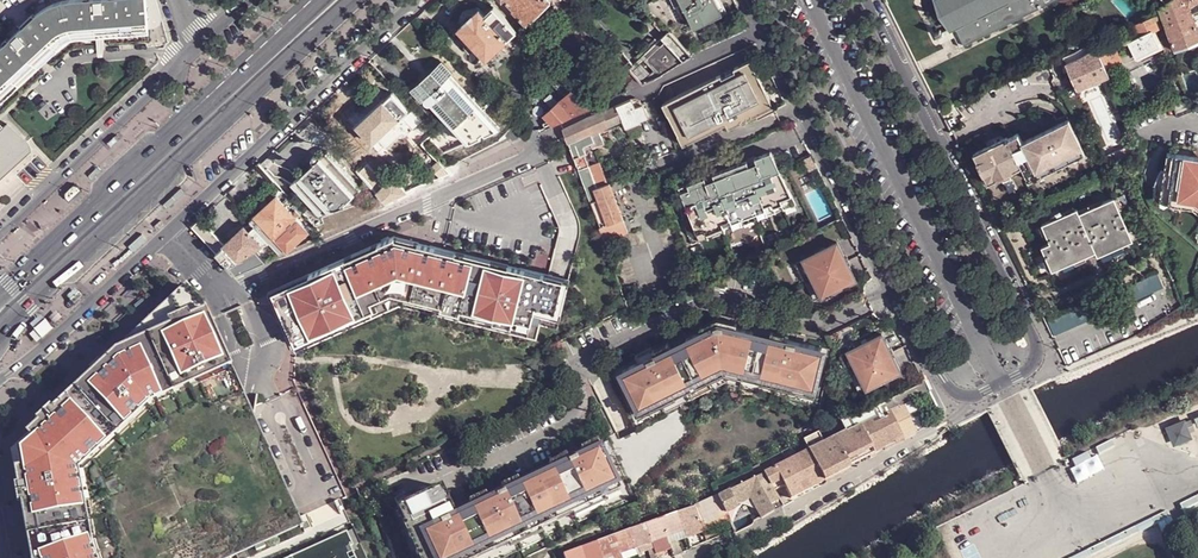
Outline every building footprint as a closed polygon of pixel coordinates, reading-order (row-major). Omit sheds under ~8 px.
[(33,66),(65,36),(70,35),(96,32),(106,31),(111,31),(148,28),(148,29),(149,29),(149,24),(147,0),(75,0),(66,2),(53,6),(42,13),(33,20),(23,29),(19,24),(17,26),(21,31),(15,36),(11,32),(9,34),(12,39),(0,50),(0,96),(33,66)] [(149,24),(157,23),(157,22),(159,21),(161,18),(161,15),(162,14),(157,0),(147,0),(149,24)] [(527,24),(551,1),(550,0),(506,0),(514,9),(514,10),(525,22),(527,24)] [(670,22),(701,7),(706,20),(724,11),(719,0),(660,0),(670,22)] [(961,46),(966,44),(1052,0),(937,0),(940,5),(937,6),(943,14),(946,23),(948,22),(952,28),(957,26),(952,29),(961,46)] [(1190,14),(1186,7),(1183,0),(1170,0),(1167,2),(1160,6),(1166,24),(1176,50),(1197,41),(1197,12),(1191,14),(1190,14)] [(486,58),(516,30),(505,17),(493,6),(485,14),(479,9),(458,28),(467,38),(478,50),(486,58)] [(1160,6),(1132,24),(1138,36),(1166,24),(1160,6)] [(505,17),(516,30),(525,22),(514,10),(505,17)] [(1060,24),(1065,34),(1077,28),(1074,21),(1070,19),(1068,16),(1060,24)] [(669,31),(655,17),(654,18),(654,23),(664,34),(669,31)] [(694,34),(702,30),(697,19),(696,20),(695,17),(688,21),(694,34)] [(96,32),(98,57),(104,56),(106,31),(96,32)] [(636,76),(644,83),(656,79),(693,56),(688,51),(669,31),(664,34),(659,40),(667,50),(648,69),(643,64),(634,63),(633,64),(629,68),(636,76)] [(477,50),(478,50),(467,38),(466,39),(465,47),(469,53),(477,50)] [(1097,47),(1106,67),(1120,60),(1110,39),(1097,47)] [(659,40),(634,63),(643,64),(648,69),(667,50),(659,40)] [(1078,90),(1110,76),(1106,67),(1097,47),(1097,46),(1096,47),(1078,58),(1066,64),(1078,90)] [(616,54),(629,68),(633,64),(622,52),(617,52),(616,54)] [(627,84),(636,76),(629,68),(616,54),(607,63),(627,84)] [(423,100),(426,97),(468,142),(500,128),(451,74),(454,71),(443,59),(440,62),(415,85),(411,88),(423,100)] [(721,75),(663,104),(684,145),(727,123),(730,128),(756,115),(758,119),(776,110),(751,60),(735,68),(736,70),(722,77),(721,75)] [(568,94),(573,89),(558,74),(555,78),(561,84),(559,85),(568,94)] [(600,101),(604,96),(593,84),(589,89),(600,101)] [(412,106),(396,89),(385,99),(378,92),(349,118),(379,151),(384,145),(387,148),(403,133),(400,130),(405,126),(402,123),(404,121),(400,117),(412,106)] [(554,124),(591,108),(576,92),(573,89),(568,94),(560,101),(558,103),(546,115),(554,124)] [(564,129),(570,143),(571,142),(606,241),(629,233),(610,184),(606,185),(599,164),(591,166),(587,154),(588,153),(585,146),(591,143),(593,148),(605,143),(599,129),(623,119),(626,127),(641,120),(641,118),(648,115),(643,102),(635,106),(633,100),(632,99),(603,111),(603,110),(586,119),(578,122),(573,125),(564,129)] [(423,118),(414,108),(407,116),(416,126),(423,118)] [(1009,172),(1013,170),(1021,166),(1028,180),(1084,152),(1068,118),(1023,141),(1018,133),(1008,138),(1007,136),(973,152),(988,183),(998,178),(1002,175),(1009,172)] [(12,157),(26,144),(7,123),(0,130),(0,144),(12,157)] [(12,157),(0,144),(0,145),(0,168),(12,157)] [(771,150),(680,186),(700,241),(794,204),(771,150)] [(370,197),(378,193),(368,182),(362,188),(327,151),(291,185),(319,215),(345,206),(362,189),(370,197)] [(1166,152),(1163,170),(1159,194),(1195,200),(1197,203),(1197,165),(1192,164),(1194,156),(1166,152)] [(432,167),(441,177),(451,173),(439,160),(432,167)] [(378,193),(385,201),(408,192),(393,177),(385,184),(367,165),(359,172),(368,182),(378,193)] [(1195,200),(1159,194),(1163,170),(1160,169),(1155,177),(1153,184),(1153,193),(1154,200),(1158,201),(1192,206),(1197,211),(1197,203),(1195,200)] [(65,193),(71,201),(81,190),(75,183),(65,193)] [(283,190),(277,195),(297,216),(299,215),(303,211),(283,190)] [(251,222),(269,242),(297,216),(277,195),(249,221),(251,222)] [(1133,239),(1114,196),(1079,212),(1077,207),(1042,223),(1050,242),(1041,245),(1052,270),(1096,250),(1098,255),(1133,239)] [(206,239),(230,265),(262,245),(269,243),(269,242),(251,222),(246,227),(245,226),(225,245),(200,218),(194,224),(206,239)] [(862,255),(851,233),(847,235),(857,258),(862,255)] [(393,236),(269,292),(296,351),(399,305),(536,339),(539,324),(557,328),(569,280),(393,236)] [(838,242),(797,263),(815,300),(857,279),(838,242)] [(1121,306),(1163,287),(1157,273),(1115,292),(1121,306)] [(27,454),(196,297),(186,286),(30,431),(35,436),(19,451),(23,473),(16,474),(31,557),(47,557),(27,454)] [(1055,335),(1111,310),(1105,296),(1048,321),(1055,335)] [(339,500),(299,518),(253,417),(255,406),(264,402),(262,397),(256,396),(253,416),(240,422),(215,367),(219,365),(207,338),(210,320),(202,303),(196,297),(27,454),(47,557),(365,557),(339,500)] [(724,366),(813,387),(822,347),(797,340),(798,333),(790,331),(789,334),(772,330),(771,334),(737,326),(738,319),(718,314),(714,316),(714,319),(701,325),(703,330),(671,345),(669,341),(653,349),(652,346),(636,355),(640,361),(624,369),(642,406),(724,366)] [(714,316),(652,346),(653,349),(669,341),(671,345),(703,330),(701,325),(714,319),(714,316)] [(790,331),(738,319),(737,326),(771,334),(772,330),(789,334),(790,331)] [(253,416),(210,320),(207,338),(219,365),(215,367),(240,422),(253,416)] [(882,335),(841,356),(860,393),(901,372),(882,335)] [(929,391),(924,381),(843,421),(848,432),(886,413),(890,411),(929,391)] [(929,391),(890,411),(904,438),(943,419),(929,391)] [(904,438),(890,411),(886,413),(900,441),(904,438)] [(886,413),(848,432),(809,451),(824,481),(851,469),(850,467),(869,457),(870,459),(875,456),(875,455),(884,450),(883,449),(900,441),(886,413)] [(1194,437),(1186,417),(1165,426),(1174,446),(1183,442),(1194,437)] [(598,441),(581,449),(585,456),(577,459),(574,452),(470,501),(454,509),(443,485),(429,492),(426,485),(415,491),(418,497),(405,503),(412,519),(410,520),(428,557),(461,557),(474,552),(490,545),(506,537),(507,540),(539,525),(538,522),(570,506),(572,509),(603,494),(602,491),(618,484),(598,441)] [(809,451),(764,473),(774,493),(785,486),(791,498),(824,481),(809,451)] [(759,463),(750,468),(755,478),(764,473),(759,463)] [(725,509),(726,512),(736,507),(736,505),(749,498),(758,517),(780,505),(774,493),(764,473),(755,478),(719,497),(725,509)] [(714,498),(720,511),(725,509),(719,497),(714,498)] [(701,525),(703,530),(707,528),(708,530),(725,521),(720,511),(714,498),(698,506),(695,507),(701,525)] [(700,525),(701,525),(695,507),(678,514),(685,531),(700,525)] [(668,537),(685,531),(678,514),(662,520),(668,537)] [(666,537),(668,537),(662,520),(645,526),(652,542),(666,537)] [(686,536),(687,538),(703,533),(700,525),(685,531),(686,536)] [(645,526),(628,532),(635,548),(637,554),(649,550),(652,557),(657,557),(658,557),(656,553),(652,542),(645,526)] [(670,541),(686,536),(685,531),(668,537),(670,541)] [(628,532),(596,544),(601,557),(608,557),(635,548),(628,532)] [(669,544),(666,537),(652,542),(656,553),(660,552),(658,549),(669,544)] [(671,543),(675,555),(681,552),(677,541),(671,543)] [(596,544),(581,549),(585,557),(601,557),(596,544)] [(581,549),(565,555),(566,557),(585,557),(581,549)]
